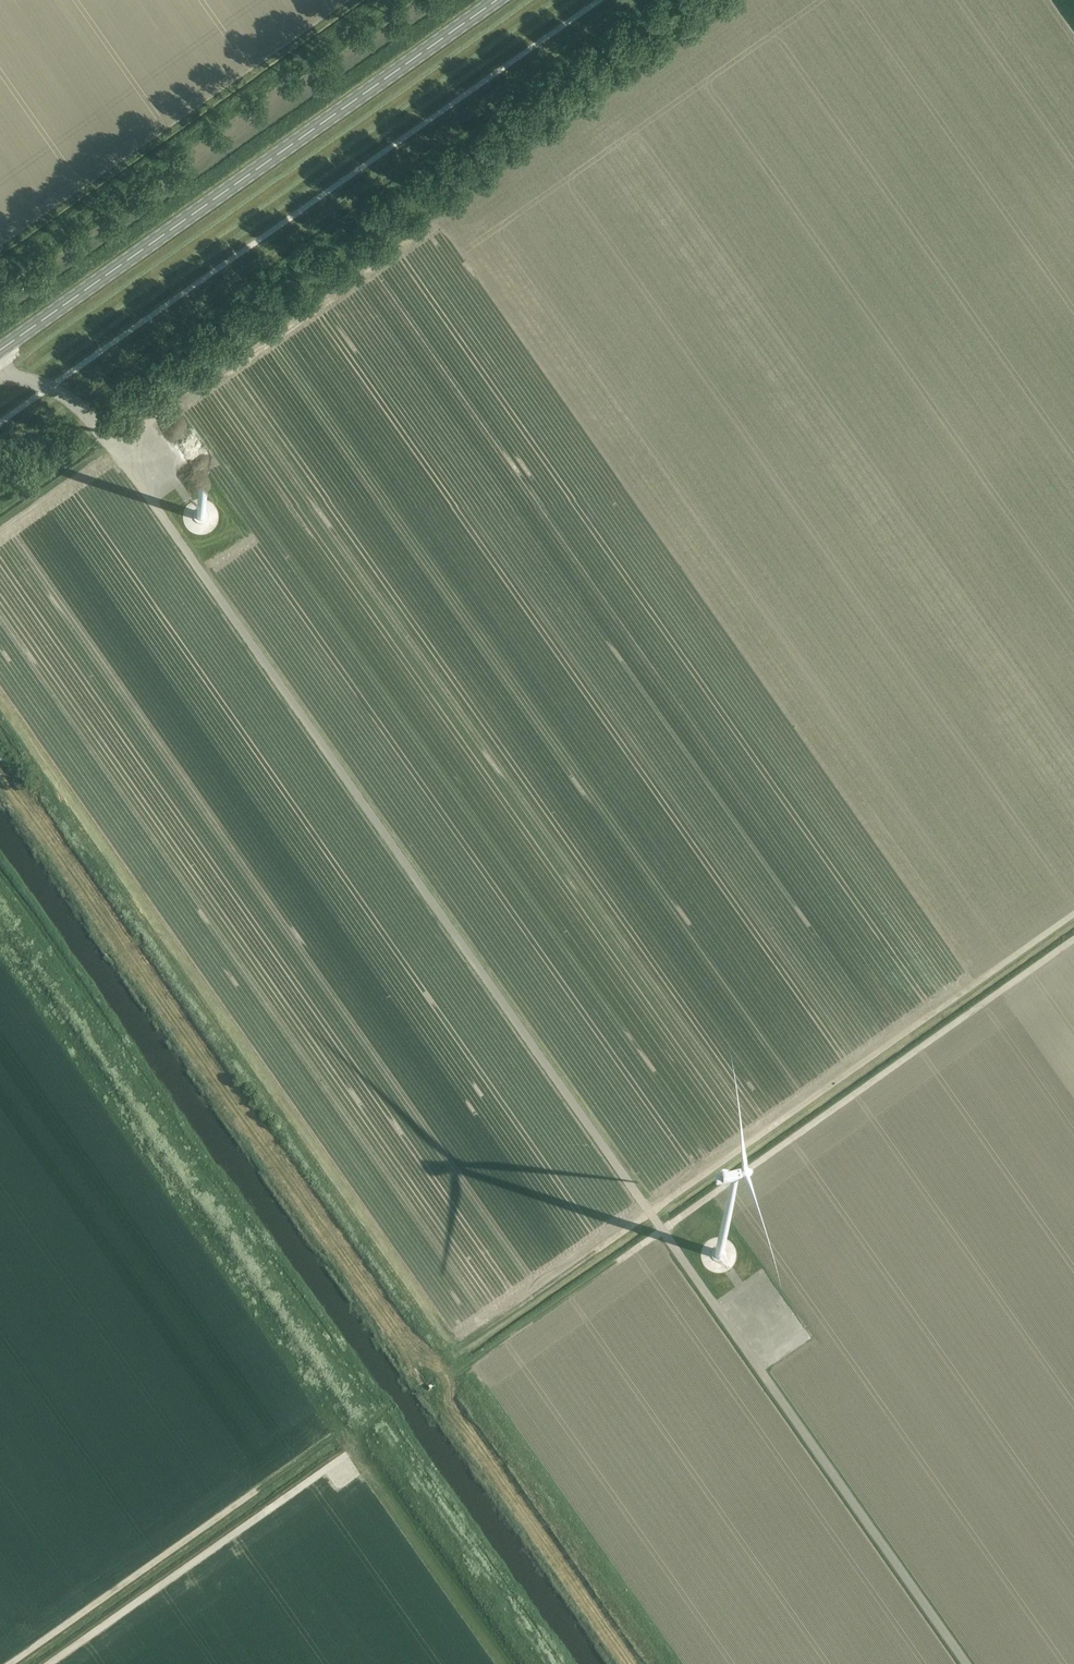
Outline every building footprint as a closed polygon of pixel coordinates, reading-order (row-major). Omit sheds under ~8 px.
[(196,516),(195,517),(195,518),(196,518),(196,519),(196,520),(197,521),(198,521),(199,522),(200,522),(201,522),(202,522),(203,521),(204,521),(204,520),(205,519),(205,518),(205,517),(205,516),(205,515),(204,514),(204,513),(203,513),(202,512),(201,512),(200,512),(199,512),(198,512),(198,513),(197,513),(196,514),(196,515),(196,516)] [(713,1253),(713,1254),(713,1255),(714,1256),(714,1257),(715,1258),(716,1258),(717,1259),(718,1259),(719,1259),(720,1258),(721,1258),(721,1257),(722,1257),(723,1256),(723,1255),(723,1254),(723,1253),(723,1252),(722,1251),(721,1250),(720,1249),(719,1249),(718,1249),(717,1249),(716,1249),(715,1250),(714,1251),(714,1252),(713,1253)]
